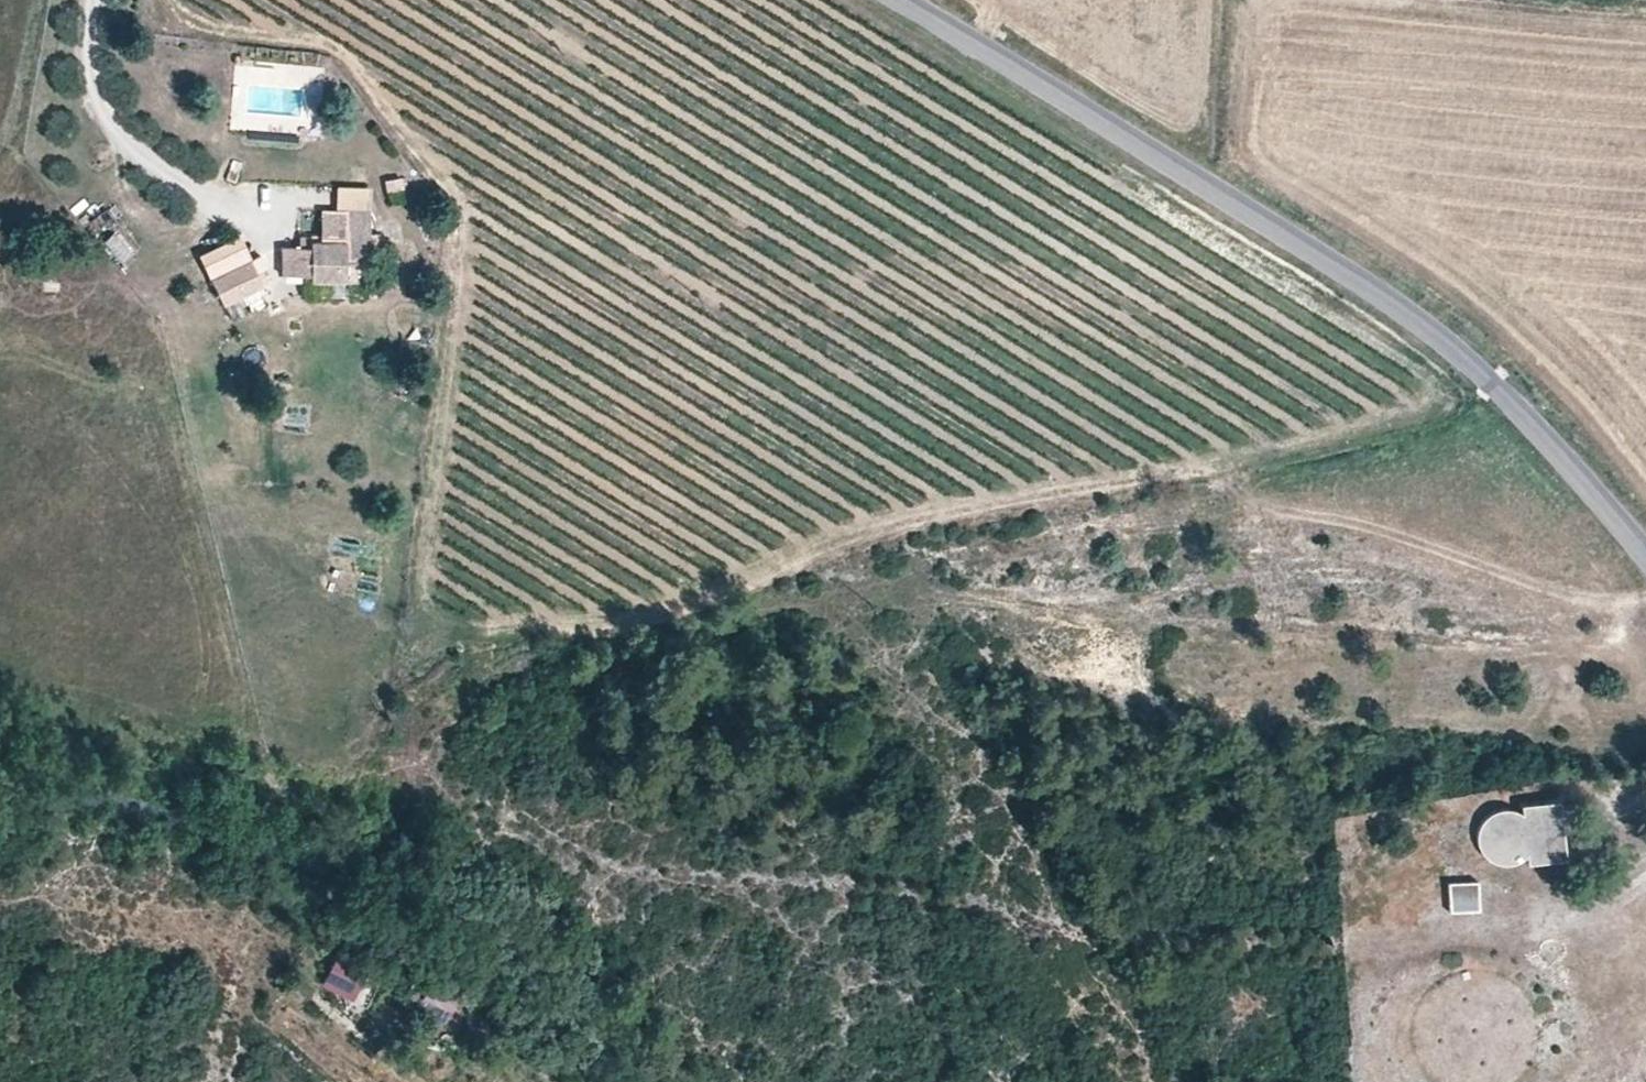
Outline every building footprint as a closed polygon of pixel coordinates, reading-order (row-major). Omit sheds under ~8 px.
[(240,173),(230,170),(227,178),(237,183),(240,173)] [(402,180),(387,181),(388,189),(403,189),(402,180)] [(345,272),(369,272),(369,213),(346,213),(346,245),(313,246),(313,250),(282,251),(282,275),(311,274),(311,281),(346,280),(345,272)] [(262,286),(250,261),(213,279),(226,304),(262,286)] [(1521,858),(1529,857),(1530,867),(1568,863),(1561,803),(1523,807),(1523,817),(1518,812),(1507,811),(1496,813),(1486,819),(1480,831),(1479,846),(1484,856),(1493,863),(1506,868),(1516,866),(1522,865),(1521,858)] [(1477,885),(1449,887),(1451,915),(1479,913),(1477,885)] [(342,950),(322,983),(349,998),(368,965),(342,950)] [(427,982),(418,999),(448,1014),(457,997),(427,982)]
